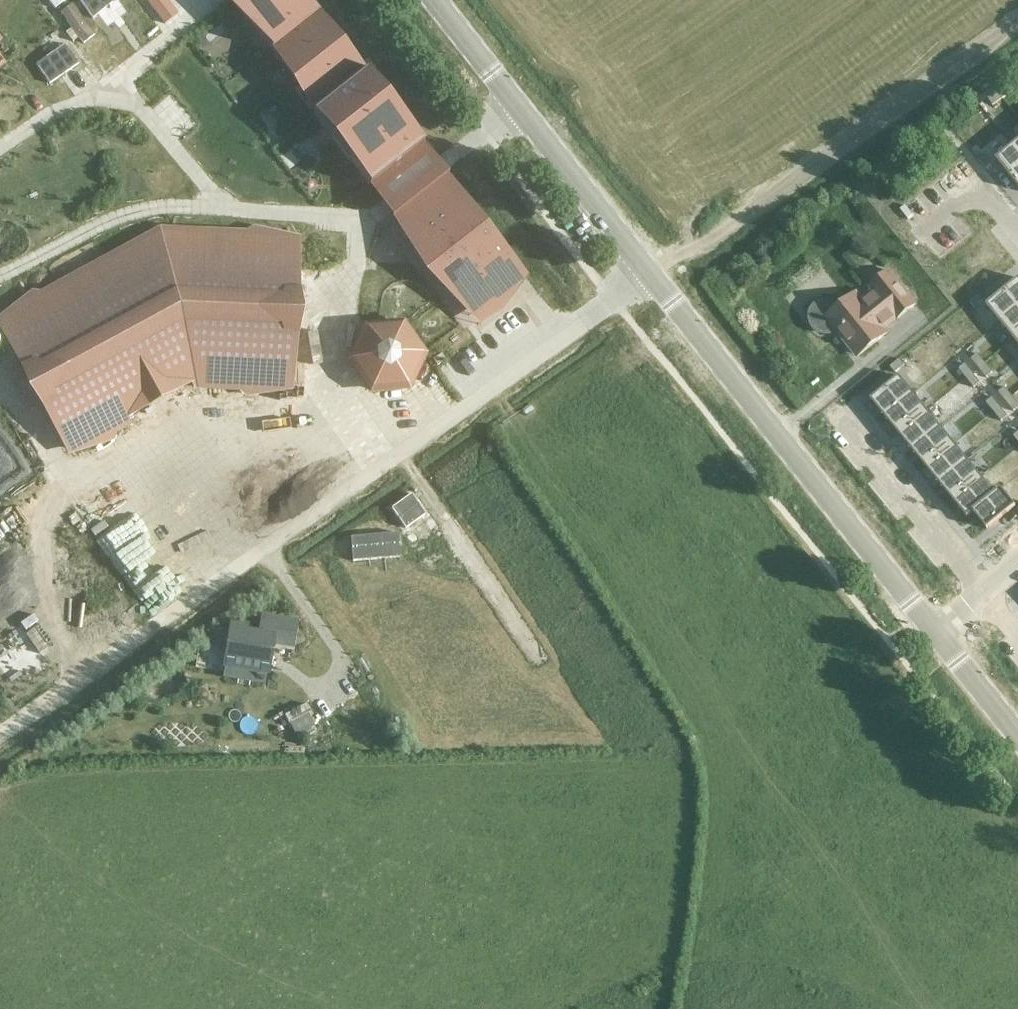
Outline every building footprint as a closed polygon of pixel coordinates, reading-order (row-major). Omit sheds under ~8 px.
[(47,23),(60,15),(49,0),(32,0),(47,23)] [(93,18),(116,0),(79,0),(93,18)] [(150,5),(158,14),(164,9),(156,0),(150,5)] [(167,0),(157,0),(163,9),(170,4),(167,0)] [(325,106),(320,110),(374,180),(421,143),(308,0),(242,0),(325,106)] [(73,4),(60,13),(83,44),(96,35),(73,4)] [(170,4),(164,9),(171,18),(177,13),(170,4)] [(164,9),(158,14),(164,23),(171,18),(164,9)] [(65,45),(36,65),(50,84),(78,64),(65,45)] [(1008,86),(998,93),(1002,99),(1012,92),(1008,86)] [(998,93),(988,100),(993,106),(1002,99),(998,93)] [(995,160),(1017,188),(1017,152),(1013,146),(995,160)] [(984,155),(978,160),(986,169),(992,164),(984,155)] [(524,276),(446,178),(400,214),(427,247),(418,254),(406,239),(403,241),(418,260),(421,257),(454,299),(450,301),(465,319),(468,317),(456,302),(465,295),(478,313),(524,276)] [(161,238),(0,326),(67,449),(194,380),(291,384),(297,244),(161,238)] [(797,285),(784,295),(798,313),(807,306),(799,296),(825,276),(818,267),(813,271),(806,263),(790,276),(797,285)] [(828,330),(831,329),(834,328),(840,336),(842,334),(859,356),(887,333),(884,330),(910,309),(915,305),(889,271),(869,286),(873,291),(861,300),(855,293),(836,309),(834,306),(831,305),(827,304),(824,304),(821,304),(818,306),(815,308),(813,311),(812,314),(812,317),(812,321),(813,324),(815,326),(818,328),(821,330),(824,331),(828,330)] [(986,305),(1000,322),(1017,308),(1017,279),(986,305)] [(978,295),(969,302),(974,308),(983,301),(978,295)] [(1000,322),(1014,339),(1017,336),(1017,308),(1000,322)] [(334,371),(368,426),(409,400),(405,393),(417,385),(411,374),(419,369),(396,332),(334,371)] [(977,354),(971,359),(979,369),(985,364),(977,354)] [(899,359),(890,367),(895,373),(904,365),(899,359)] [(965,364),(959,370),(966,379),(972,374),(965,364)] [(985,364),(979,369),(986,378),(992,373),(985,364)] [(972,374),(966,379),(974,388),(980,383),(972,374)] [(898,377),(870,400),(884,417),(913,394),(898,377)] [(1005,388),(998,393),(1006,402),(1012,397),(1005,388)] [(913,394),(884,417),(898,434),(926,411),(913,394)] [(1006,402),(1014,411),(1017,408),(1017,404),(1012,397),(1006,402)] [(992,398),(986,403),(994,412),(1000,407),(992,398)] [(1000,407),(994,412),(1001,422),(1007,416),(1000,407)] [(926,411),(898,434),(912,451),(940,427),(926,411)] [(940,427),(912,451),(925,467),(954,444),(940,427)] [(954,444),(925,467),(939,484),(967,461),(954,444)] [(967,461),(939,484),(953,501),(981,478),(967,461)] [(981,478),(953,501),(966,517),(973,512),(995,494),(981,478)] [(995,494),(973,512),(987,530),(1015,507),(1001,489),(995,494)] [(384,510),(354,531),(364,544),(367,542),(378,558),(408,537),(396,521),(393,523),(384,510)] [(260,634),(245,632),(246,627),(231,624),(225,666),(267,673),(272,643),(292,646),(296,623),(263,617),(260,634)] [(305,708),(287,719),(298,738),(316,728),(305,708)]
